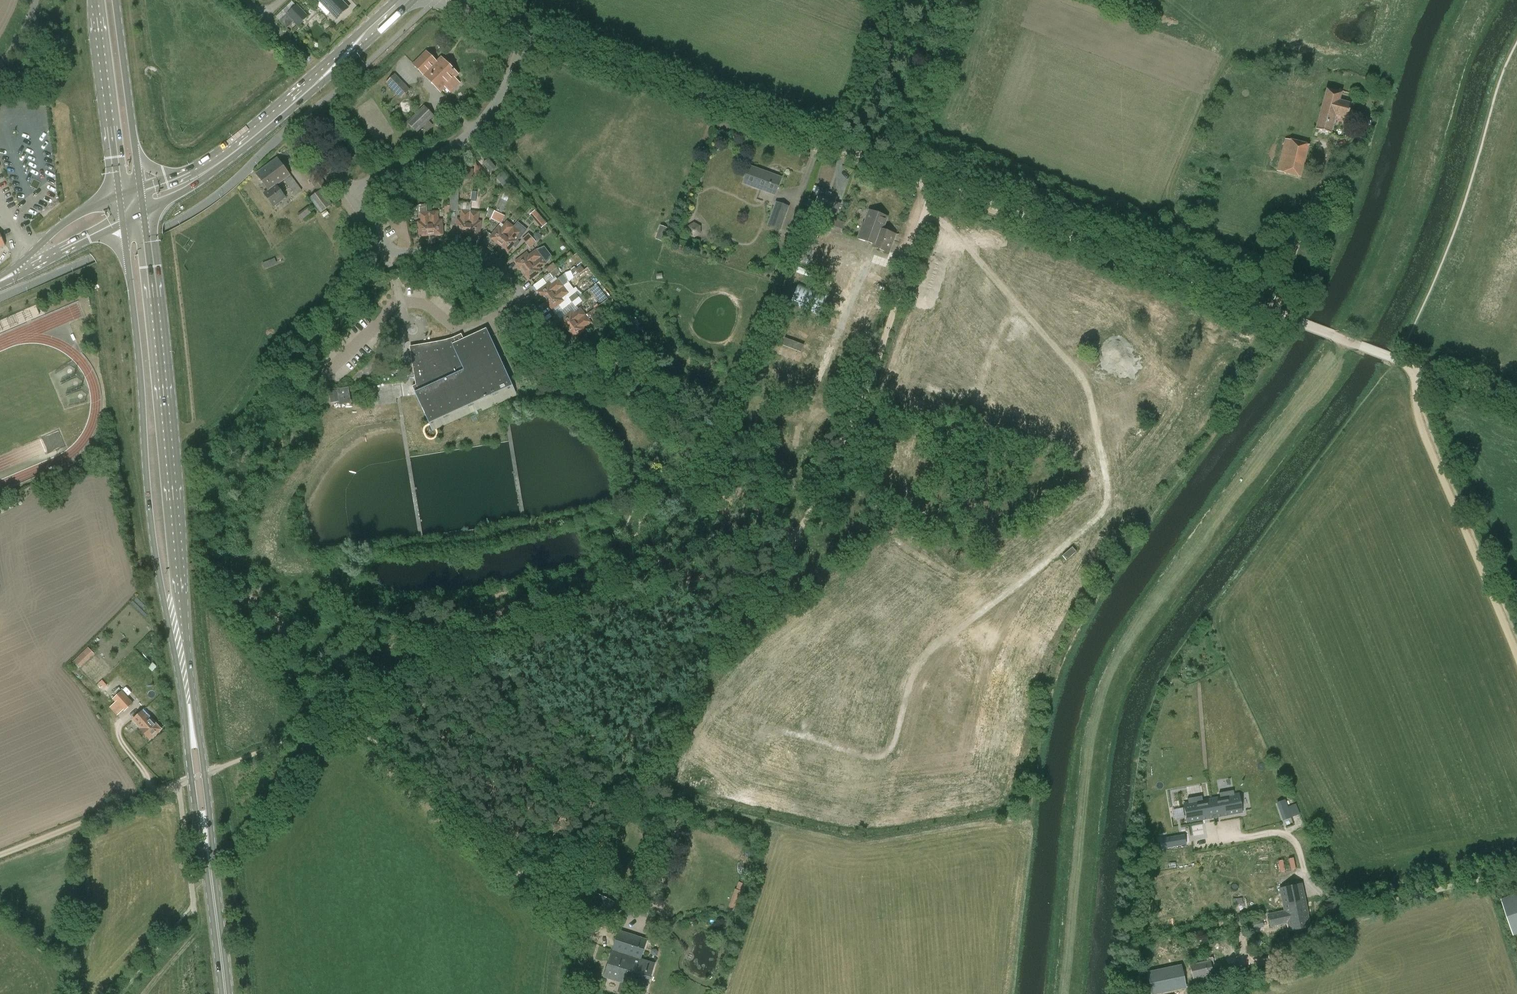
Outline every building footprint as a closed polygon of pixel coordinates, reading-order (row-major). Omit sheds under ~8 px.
[(348,8),(340,0),(317,0),(336,20),(348,8)] [(294,22),(298,27),(309,17),(298,4),(287,14),(287,15),(280,21),(287,28),(294,22)] [(413,65),(424,76),(437,62),(426,51),(413,65)] [(437,62),(424,76),(442,94),(461,75),(443,56),(437,62)] [(405,86),(396,94),(401,99),(410,91),(405,86)] [(1316,129),(1319,130),(1331,133),(1335,116),(1347,119),(1350,104),(1339,101),(1341,93),(1326,89),(1316,129)] [(418,133),(434,115),(424,106),(408,123),(418,133)] [(1301,178),(1310,145),(1285,139),(1277,171),(1301,178)] [(491,171),(496,167),(489,158),(484,162),(491,171)] [(295,195),(302,191),(291,177),(278,159),(256,174),(268,191),(264,194),(274,207),(285,198),(276,186),(284,180),(295,195)] [(317,193),(322,190),(328,186),(312,162),(302,169),(317,193)] [(485,171),(476,162),(475,175),(480,175),(485,171)] [(775,195),(781,179),(750,167),(744,183),(775,195)] [(496,178),(501,184),(507,178),(508,178),(502,172),(496,178)] [(322,190),(317,193),(310,199),(320,214),(332,204),(322,190)] [(458,211),(459,190),(451,190),(450,211),(458,211)] [(831,214),(831,213),(837,216),(841,204),(835,202),(837,198),(831,196),(831,193),(826,192),(826,194),(820,192),(814,208),(831,214)] [(814,202),(809,200),(806,206),(812,208),(814,202)] [(781,231),(790,207),(776,201),(767,226),(781,231)] [(486,216),(491,218),(495,211),(489,208),(486,216)] [(889,253),(895,238),(891,237),(892,233),(884,230),(888,217),(869,210),(864,223),(863,223),(857,239),(878,246),(877,249),(889,253)] [(455,233),(467,235),(470,212),(461,211),(460,219),(457,219),(455,233)] [(500,213),(495,211),(491,218),(497,221),(500,213)] [(438,212),(429,213),(431,236),(443,235),(442,220),(438,220),(438,212)] [(479,213),(470,212),(467,235),(479,236),(482,219),(478,219),(479,213)] [(431,236),(429,213),(420,213),(421,222),(418,222),(419,237),(431,236)] [(842,233),(845,223),(828,217),(824,227),(842,233)] [(489,237),(499,245),(514,227),(507,221),(501,228),(499,226),(489,237)] [(518,222),(514,227),(499,245),(508,253),(528,230),(518,222)] [(665,241),(670,227),(663,224),(658,238),(665,241)] [(522,239),(526,243),(533,237),(529,233),(522,239)] [(536,241),(533,237),(526,243),(530,247),(536,241)] [(1016,245),(1009,265),(1017,267),(1023,247),(1016,245)] [(540,269),(546,264),(536,250),(529,255),(527,252),(515,261),(530,281),(542,272),(540,269)] [(277,264),(275,258),(262,263),(265,269),(277,264)] [(546,269),(550,274),(557,268),(553,264),(546,269)] [(949,272),(936,267),(933,276),(946,280),(949,272)] [(560,273),(557,268),(550,274),(553,278),(560,273)] [(876,269),(874,274),(888,280),(891,275),(876,269)] [(564,286),(569,283),(564,276),(559,280),(558,279),(551,284),(549,282),(537,291),(545,300),(564,286)] [(826,295),(798,283),(790,304),(818,315),(826,295)] [(599,284),(592,290),(601,303),(609,297),(599,284)] [(569,293),(564,286),(545,300),(552,310),(564,301),(562,299),(569,293)] [(961,299),(967,302),(970,295),(964,292),(961,299)] [(575,293),(569,298),(576,307),(582,302),(575,293)] [(968,301),(979,307),(982,301),(971,295),(968,301)] [(962,305),(958,316),(971,321),(975,309),(962,305)] [(560,320),(567,330),(586,315),(581,308),(576,312),(574,309),(560,320)] [(1122,325),(1125,318),(1106,311),(1104,317),(1122,325)] [(991,322),(992,319),(977,314),(974,325),(995,332),(997,324),(991,322)] [(591,322),(586,315),(567,330),(575,339),(590,328),(588,325),(591,322)] [(481,409),(516,394),(486,328),(463,338),(461,334),(452,338),(444,340),(436,342),(409,346),(415,384),(411,386),(431,430),(480,408),(481,409)] [(987,345),(989,339),(985,337),(986,333),(974,328),(970,338),(987,345)] [(1127,330),(1126,340),(1135,342),(1137,332),(1127,330)] [(1133,360),(1134,350),(1121,349),(1120,360),(1133,360)] [(1214,394),(1211,395),(1213,404),(1225,400),(1219,382),(1211,385),(1214,394)] [(337,389),(337,390),(329,392),(331,403),(339,402),(339,403),(349,402),(347,387),(337,389)] [(1179,453),(1192,445),(1184,433),(1172,440),(1179,453)] [(1103,561),(1110,548),(1101,543),(1093,555),(1103,561)] [(920,570),(932,556),(924,549),(912,563),(920,570)] [(873,613),(884,618),(889,609),(877,604),(873,613)] [(859,626),(855,632),(861,636),(865,629),(859,626)] [(74,661),(79,667),(94,653),(88,647),(74,661)] [(856,692),(863,695),(865,689),(859,686),(856,692)] [(1021,698),(1033,698),(1033,689),(1021,689),(1021,698)] [(124,712),(133,704),(122,691),(113,700),(124,712)] [(737,716),(751,730),(756,724),(750,719),(752,717),(743,709),(737,716)] [(149,740),(161,730),(143,710),(133,720),(141,729),(140,729),(149,740)] [(1211,799),(1214,817),(1224,815),(1241,812),(1238,794),(1234,795),(1233,790),(1219,793),(1220,797),(1211,799)] [(696,803),(703,804),(705,796),(699,795),(696,803)] [(1214,817),(1211,799),(1203,800),(1202,796),(1187,799),(1188,803),(1184,804),(1187,822),(1188,822),(1188,821),(1205,818),(1205,819),(1214,817)] [(715,810),(717,800),(709,798),(707,808),(715,810)] [(923,817),(933,816),(932,806),(922,808),(923,817)] [(1281,815),(1289,812),(1287,806),(1279,809),(1281,815)] [(918,818),(918,807),(905,808),(905,818),(918,818)] [(1184,835),(1160,840),(1162,848),(1185,844),(1184,835)] [(1290,931),(1310,927),(1306,908),(1306,905),(1301,884),(1280,889),(1284,910),(1279,911),(1279,912),(1268,914),(1271,926),(1288,923),(1290,931)] [(737,888),(730,906),(738,909),(745,891),(737,888)] [(602,929),(616,902),(589,890),(576,917),(602,929)] [(1501,899),(1513,936),(1516,935),(1516,894),(1501,899)] [(646,992),(655,963),(641,959),(647,939),(619,930),(612,950),(613,950),(604,977),(630,985),(629,990),(633,992),(634,988),(646,992)] [(1193,978),(1213,974),(1210,961),(1190,965),(1193,978)] [(1193,978),(1190,965),(1149,972),(1153,992),(1184,986),(1183,980),(1193,978)]
